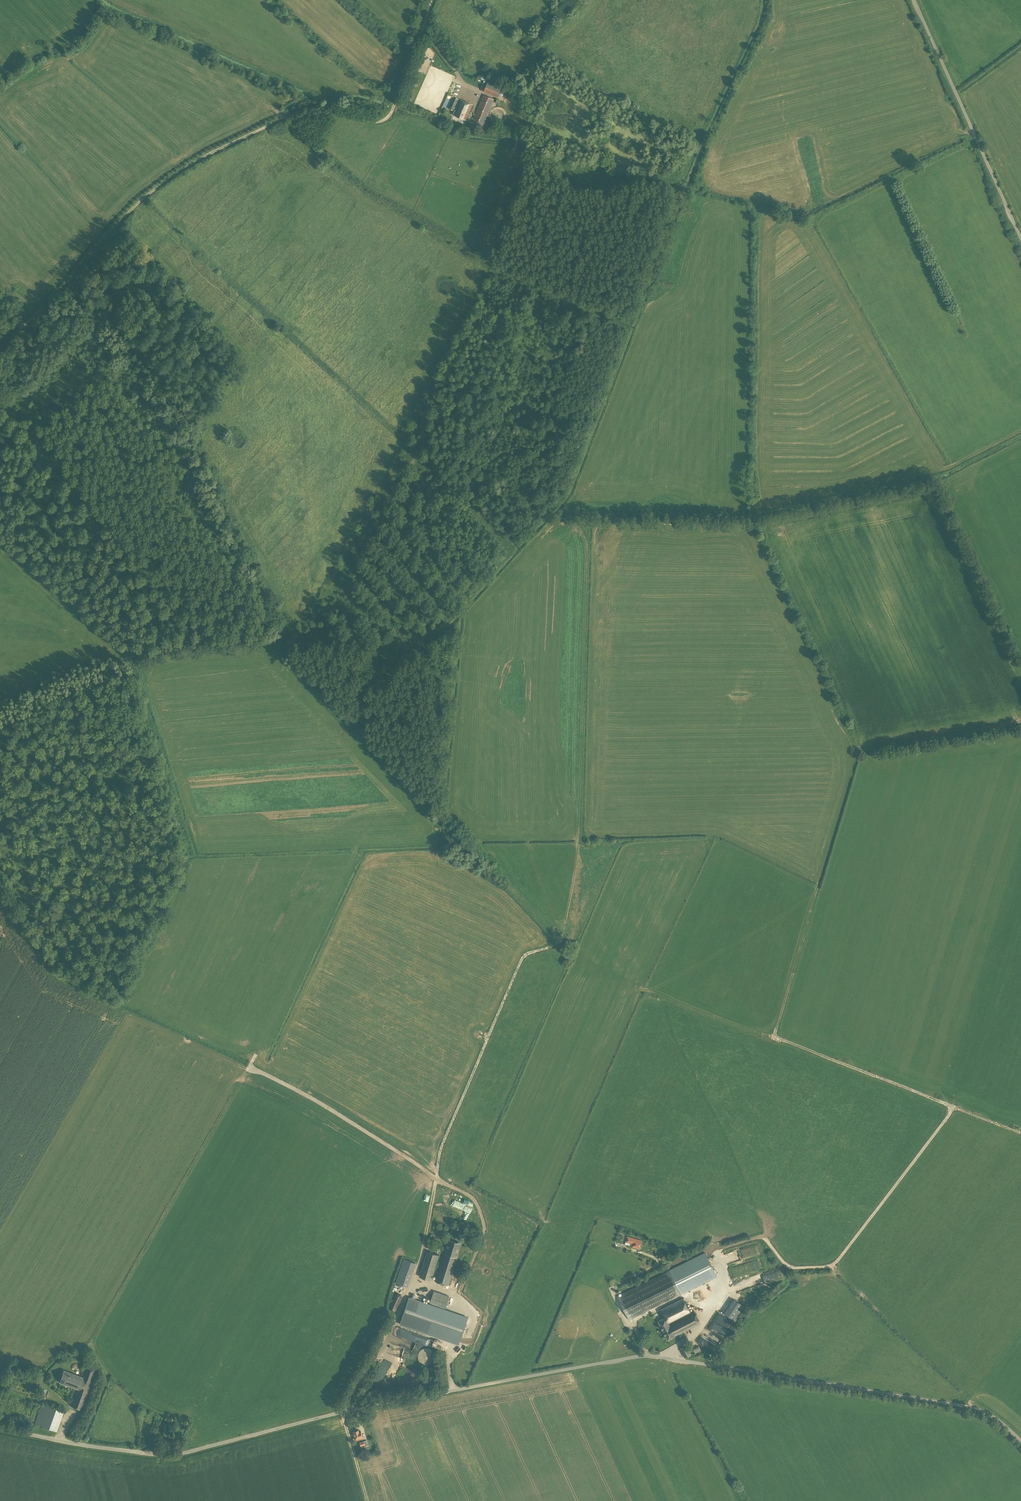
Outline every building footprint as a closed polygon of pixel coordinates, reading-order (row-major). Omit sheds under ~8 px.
[(498,96),(502,86),(489,80),(484,91),(498,96)] [(484,95),(473,122),(483,126),(494,99),(484,95)] [(455,107),(456,108),(453,115),(466,120),(472,105),(460,100),(457,107),(456,106),(459,99),(454,97),(449,108),(454,111),(455,107)] [(639,1249),(641,1240),(628,1237),(626,1242),(631,1243),(630,1245),(632,1245),(632,1247),(639,1249)] [(445,1249),(438,1271),(435,1281),(449,1285),(457,1257),(456,1257),(461,1243),(449,1240),(446,1250),(445,1249)] [(440,1256),(427,1252),(419,1274),(432,1279),(440,1256)] [(618,1297),(629,1320),(716,1276),(704,1253),(618,1297)] [(408,1286),(416,1262),(403,1258),(396,1282),(408,1286)] [(435,1291),(431,1301),(446,1306),(450,1297),(435,1291)] [(389,1307),(390,1310),(394,1311),(397,1310),(402,1298),(395,1294),(389,1307)] [(468,1318),(429,1304),(416,1300),(416,1298),(412,1297),(412,1298),(410,1297),(401,1323),(459,1344),(468,1318)] [(678,1319),(684,1331),(700,1323),(694,1310),(690,1312),(683,1298),(661,1309),(665,1317),(658,1321),(662,1327),(678,1319)] [(734,1299),(725,1313),(735,1320),(744,1307),(734,1299)] [(668,1340),(684,1331),(678,1319),(662,1327),(668,1340)] [(393,1335),(420,1342),(422,1336),(395,1328),(393,1335)] [(696,1343),(713,1351),(717,1344),(700,1336),(696,1343)] [(390,1343),(387,1353),(415,1361),(418,1352),(390,1343)] [(686,1345),(680,1348),(685,1358),(691,1354),(686,1345)] [(418,1355),(418,1357),(418,1359),(419,1360),(420,1361),(421,1362),(422,1363),(423,1364),(424,1364),(426,1365),(427,1365),(429,1364),(430,1364),(431,1363),(433,1361),(433,1360),(434,1359),(434,1357),(434,1356),(434,1354),(433,1353),(433,1351),(431,1350),(430,1349),(429,1349),(428,1348),(426,1348),(425,1348),(424,1349),(423,1349),(421,1350),(420,1351),(419,1352),(419,1353),(418,1355)] [(70,1405),(83,1410),(97,1370),(84,1365),(80,1376),(64,1370),(60,1382),(76,1388),(70,1405)] [(35,1423),(56,1431),(63,1411),(42,1403),(35,1423)] [(353,1432),(355,1440),(363,1438),(361,1432),(359,1432),(359,1430),(353,1432)] [(175,1440),(167,1439),(166,1446),(174,1447),(175,1440)]
